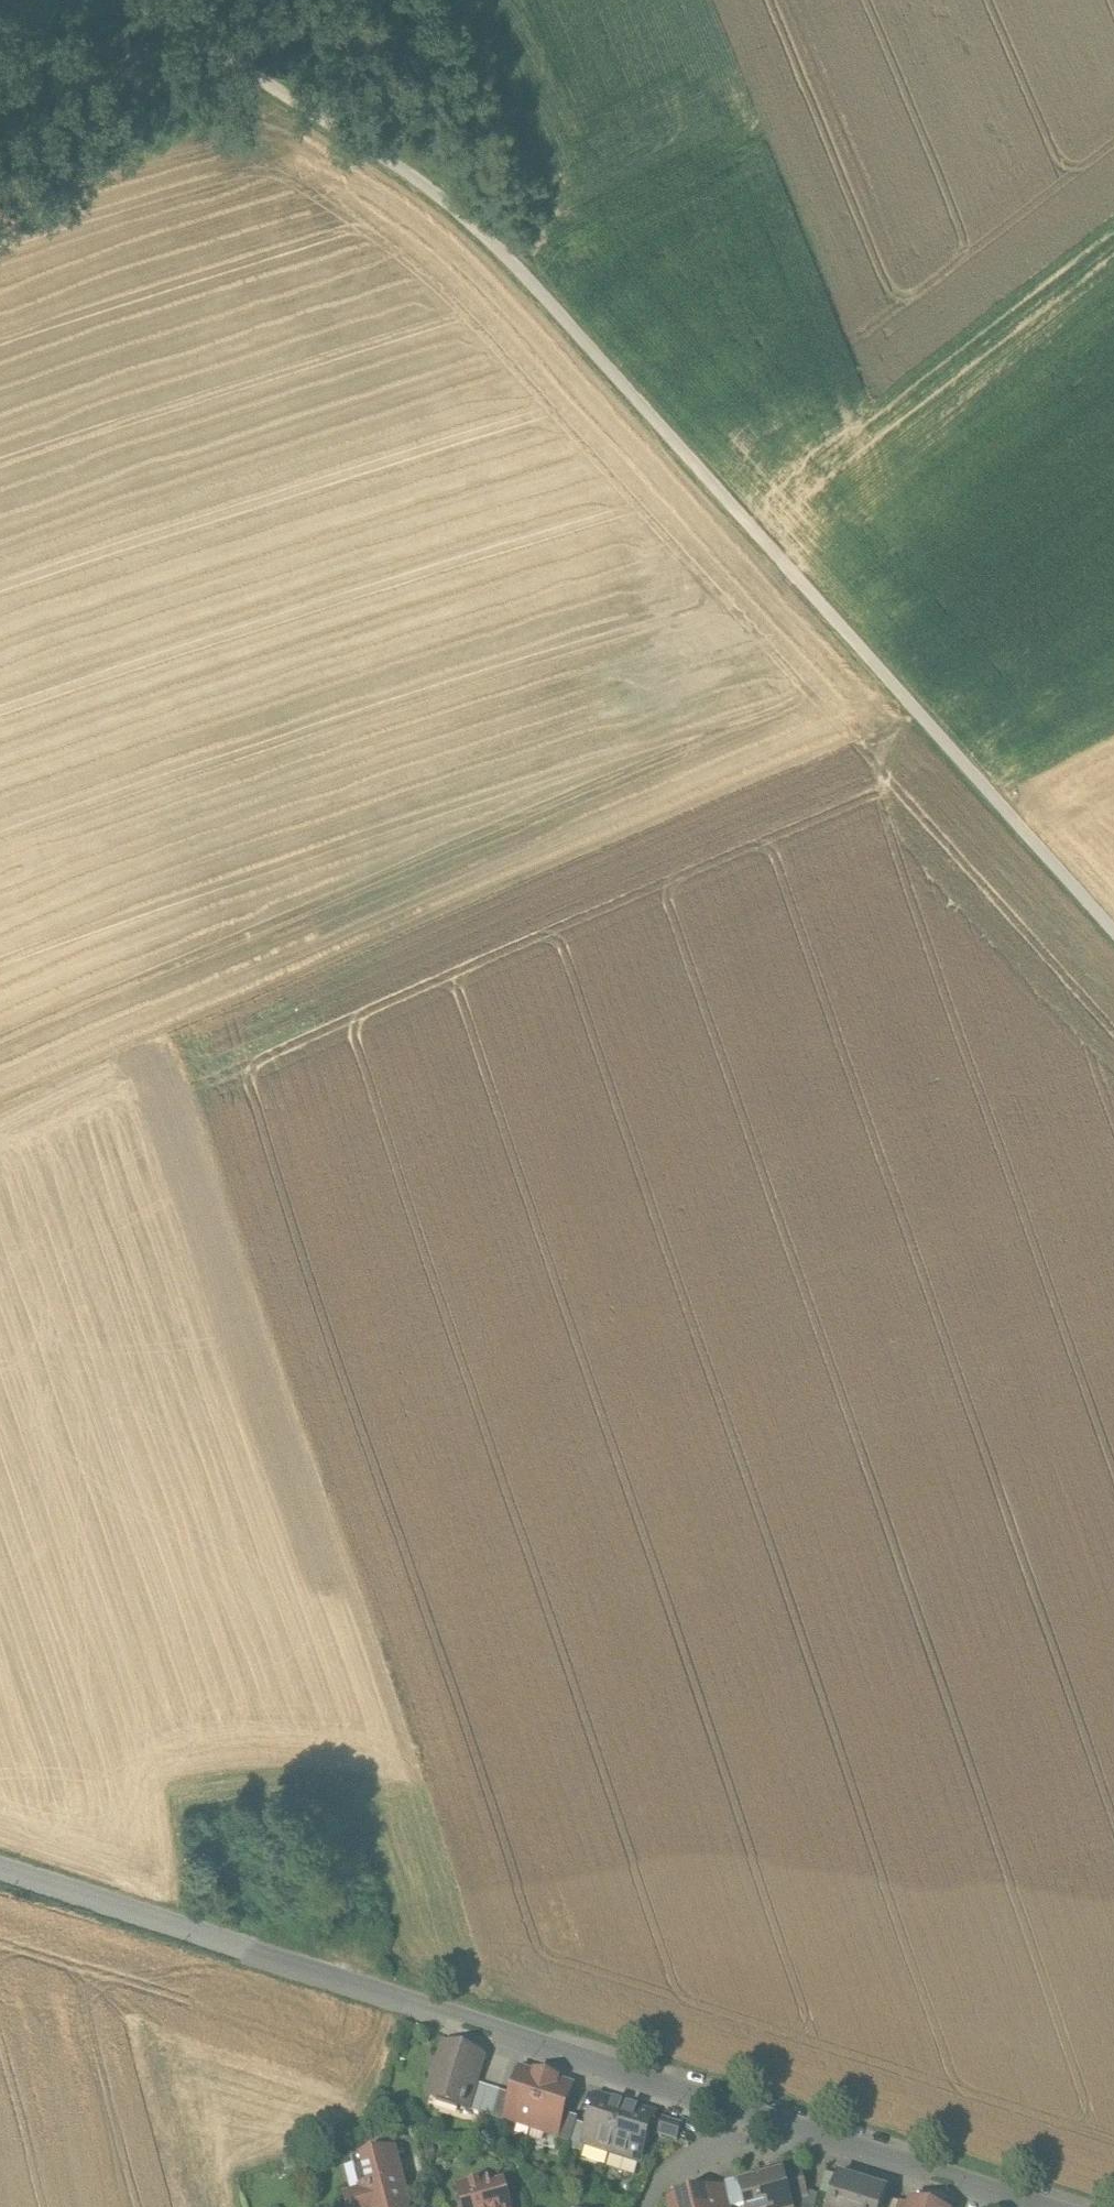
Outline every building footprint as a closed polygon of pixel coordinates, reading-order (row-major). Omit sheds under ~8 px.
[(488,2052),(441,2037),(423,2094),(470,2109),(488,2052)] [(550,2065),(519,2055),(500,2116),(531,2126),(550,2065)] [(579,2074),(550,2065),(531,2126),(561,2135),(579,2074)] [(625,2088),(597,2080),(580,2141),(608,2149),(625,2088)] [(656,2097),(625,2088),(608,2149),(639,2158),(656,2097)] [(348,2152),(355,2183),(341,2186),(346,2206),(408,2206),(394,2141),(348,2152)] [(735,2177),(743,2206),(798,2206),(787,2163),(735,2177)] [(891,2183),(837,2166),(824,2206),(884,2206),(891,2183)] [(459,2206),(513,2206),(504,2168),(453,2180),(459,2206)] [(663,2191),(667,2206),(724,2206),(719,2180),(663,2191)] [(955,2205),(905,2189),(899,2206),(955,2206),(955,2205)]
